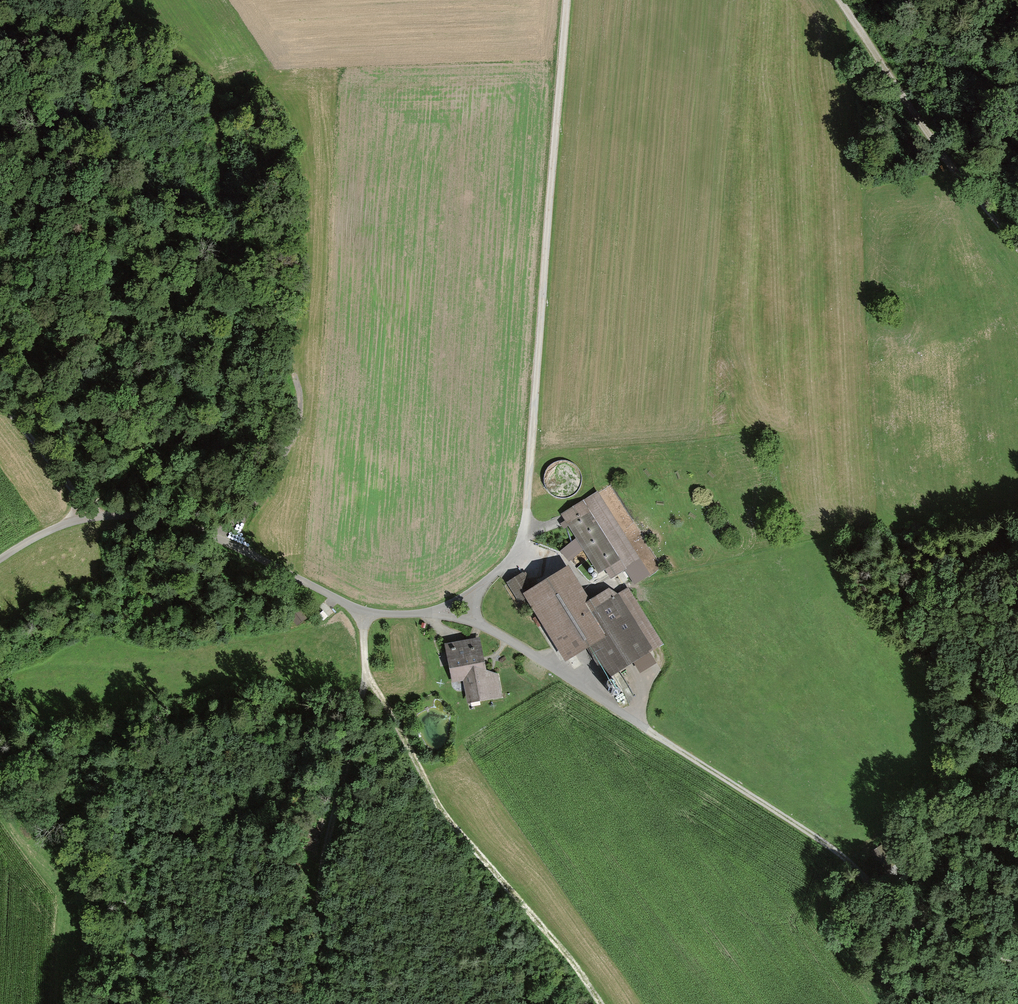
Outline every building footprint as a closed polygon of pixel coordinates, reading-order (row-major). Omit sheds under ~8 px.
[(635,586),(651,576),(599,491),(561,514),(598,575),(605,571),(610,580),(626,571),(635,586)] [(649,653),(663,644),(628,588),(615,596),(610,588),(590,600),(569,567),(535,588),(526,572),(508,584),(521,605),(527,601),(566,663),(589,648),(609,679),(634,663),(640,672),(655,663),(649,653)] [(324,605),(320,612),(328,617),(332,611),(324,605)] [(304,619),(297,611),(290,618),(297,625),(304,619)] [(481,640),(445,647),(452,684),(463,682),(467,703),(502,697),(498,675),(487,671),(481,640)]
